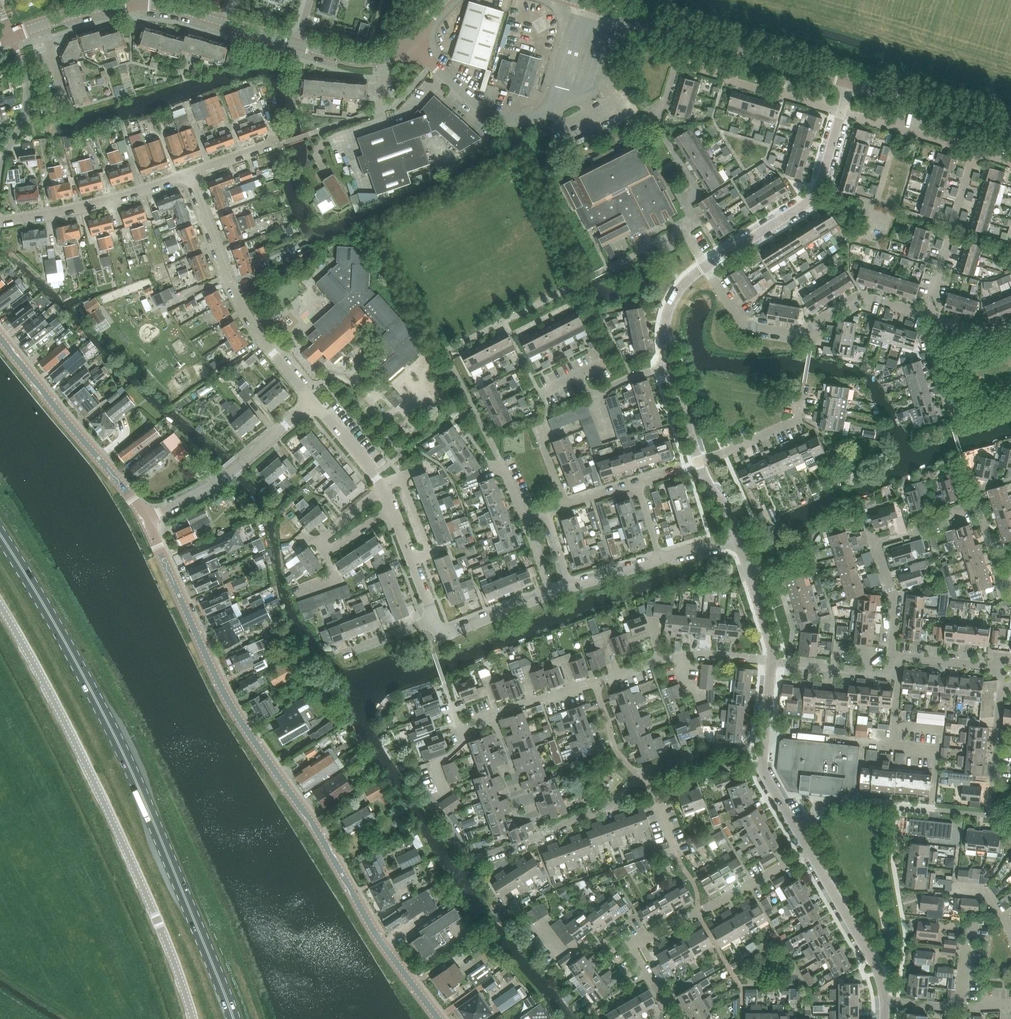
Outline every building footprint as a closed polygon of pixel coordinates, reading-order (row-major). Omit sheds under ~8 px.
[(319,10),(322,11),(321,14),(332,16),(332,14),(335,15),(339,0),(322,0),(321,2),(322,3),(319,10)] [(452,60),(486,70),(503,12),(469,2),(452,60)] [(169,55),(169,53),(180,56),(181,53),(191,56),(192,53),(201,56),(201,58),(212,62),(212,59),(223,62),(228,46),(188,34),(187,37),(185,36),(184,39),(145,28),(144,30),(142,29),(137,46),(148,49),(149,47),(158,50),(158,52),(169,55)] [(75,104),(76,107),(92,102),(89,91),(86,92),(83,82),(86,81),(83,70),(80,71),(77,61),(82,52),(92,48),(93,51),(103,48),(104,51),(115,48),(115,50),(126,47),(121,31),(119,31),(118,29),(100,34),(99,31),(96,32),(96,29),(77,35),(77,37),(68,40),(60,56),(63,65),(61,66),(73,105),(75,104)] [(348,39),(364,44),(365,41),(366,37),(350,33),(348,39)] [(509,92),(528,98),(540,59),(520,53),(509,92)] [(512,62),(502,59),(496,79),(506,82),(506,81),(507,82),(508,76),(508,75),(512,62)] [(104,64),(106,69),(118,65),(117,60),(104,64)] [(109,83),(105,71),(100,72),(104,84),(109,83)] [(321,96),(321,98),(333,99),(333,97),(343,98),(343,100),(354,101),(354,99),(365,100),(367,82),(304,77),(304,79),(301,79),(300,96),(311,97),(311,95),(321,96)] [(682,77),(679,90),(697,95),(701,83),(682,77)] [(238,91),(244,106),(251,104),(256,102),(251,87),(250,86),(238,91)] [(679,90),(675,102),(694,107),(697,95),(679,90)] [(247,115),(244,106),(238,91),(233,92),(226,95),(225,95),(225,96),(231,113),(234,120),(237,119),(247,115)] [(745,96),(733,92),(727,111),(739,114),(745,96)] [(217,96),(204,100),(209,116),(212,124),(212,125),(225,120),(217,96)] [(430,164),(420,136),(436,131),(459,152),(482,139),(433,96),(419,111),(418,111),(416,114),(417,118),(357,138),(362,155),(357,157),(363,175),(368,173),(376,195),(411,184),(407,172),(430,164)] [(739,114),(752,118),(757,99),(745,96),(739,114)] [(752,118),(764,122),(769,103),(757,99),(752,118)] [(209,116),(204,100),(191,105),(194,113),(197,121),(205,117),(209,116)] [(694,107),(675,102),(672,114),(690,120),(694,107)] [(769,103),(764,122),(776,125),(782,106),(769,103)] [(49,112),(47,105),(40,107),(41,113),(49,112)] [(1,121),(8,120),(9,111),(10,110),(9,106),(0,107),(0,122),(1,121)] [(247,118),(250,126),(254,137),(260,134),(261,136),(262,135),(261,134),(268,132),(263,120),(261,113),(247,118)] [(800,125),(816,130),(815,130),(819,131),(822,118),(804,113),(800,125)] [(254,137),(250,126),(247,127),(245,123),(240,125),(241,128),(236,129),(240,142),(247,139),(247,141),(248,140),(248,139),(254,137)] [(800,127),(797,135),(813,140),(815,130),(816,130),(800,125),(799,126),(800,127)] [(547,129),(550,134),(555,131),(552,126),(547,129)] [(178,131),(188,160),(202,155),(192,128),(181,132),(180,130),(178,131)] [(675,139),(682,149),(699,139),(692,128),(675,139)] [(854,141),(870,146),(873,133),(854,128),(851,140),(854,141)] [(221,137),(217,138),(221,148),(227,146),(228,148),(229,147),(228,146),(235,144),(230,131),(226,133),(224,130),(219,132),(221,137)] [(175,165),(188,160),(178,131),(175,132),(176,133),(165,137),(175,165)] [(221,148),(217,138),(214,139),(212,134),(207,137),(208,139),(203,141),(207,153),(214,151),(214,152),(215,152),(215,151),(221,148)] [(794,144),(794,145),(810,149),(813,140),(797,135),(794,144)] [(148,141),(145,142),(155,171),(169,167),(160,139),(148,143),(148,141)] [(682,149),(689,160),(705,150),(699,139),(682,149)] [(851,151),(867,156),(870,146),(854,141),(851,151)] [(28,161),(36,160),(33,142),(22,144),(23,150),(19,151),(20,162),(28,161)] [(155,171),(145,142),(143,143),(144,145),(132,148),(142,176),(155,171)] [(794,146),(791,155),(807,159),(810,149),(794,145),(794,146)] [(597,236),(602,247),(630,233),(631,235),(646,228),(647,230),(657,225),(668,220),(667,218),(676,213),(671,203),(669,204),(663,191),(666,189),(656,170),(650,173),(636,146),(616,156),(613,148),(592,159),(596,166),(576,176),(577,178),(561,186),(573,210),(575,208),(586,229),(596,224),(601,234),(597,236)] [(113,151),(117,163),(122,162),(123,161),(119,150),(113,151)] [(689,160),(695,171),(712,160),(705,150),(689,160)] [(111,165),(117,163),(113,151),(107,153),(111,165)] [(848,161),(864,165),(867,156),(851,151),(848,161)] [(935,165),(950,169),(950,170),(953,171),(957,158),(938,153),(935,165)] [(788,163),(788,164),(804,169),(807,159),(791,155),(789,163),(788,163)] [(84,160),(87,172),(93,170),(90,158),(84,160)] [(82,173),(87,172),(84,160),(78,161),(81,173),(82,173)] [(695,171),(702,181),(719,171),(712,160),(695,171)] [(845,171),(861,175),(864,165),(848,161),(845,171)] [(117,163),(119,169),(123,182),(134,179),(129,164),(123,166),(122,162),(117,163)] [(804,169),(788,164),(788,166),(785,174),(801,179),(804,169)] [(54,167),(57,179),(63,177),(60,165),(54,167)] [(934,166),(932,175),(948,179),(950,170),(950,169),(935,165),(934,166)] [(61,198),(57,183),(57,179),(54,167),(48,168),(50,180),(51,180),(52,184),(46,185),(49,201),(61,198)] [(983,179),(986,180),(1002,184),(1005,172),(986,167),(983,179)] [(18,169),(8,171),(6,183),(14,182),(16,203),(21,203),(22,203),(26,203),(26,202),(28,202),(25,187),(21,187),(18,169)] [(123,182),(119,169),(114,171),(113,169),(107,171),(112,186),(123,182)] [(250,171),(239,175),(239,177),(235,178),(236,180),(234,181),(232,173),(218,178),(222,188),(224,187),(224,188),(235,184),(235,183),(253,177),(250,171)] [(719,171),(702,181),(709,192),(726,182),(719,171)] [(845,171),(842,180),(858,185),(861,175),(845,171)] [(81,194),(92,191),(88,178),(87,172),(82,173),(83,177),(77,178),(81,194)] [(88,178),(92,191),(103,188),(99,173),(93,174),(93,176),(88,178)] [(316,201),(321,211),(326,208),(327,209),(337,203),(342,210),(350,205),(349,203),(349,202),(348,202),(332,175),(333,175),(332,174),(323,180),(329,188),(324,191),(323,189),(316,194),(316,193),(314,194),(318,200),(316,201)] [(929,183),(929,184),(945,189),(948,179),(932,175),(929,183)] [(773,182),(772,183),(780,196),(789,191),(781,177),(773,182)] [(218,178),(208,182),(210,189),(209,189),(209,190),(210,190),(213,196),(223,192),(225,199),(231,197),(231,196),(243,192),(255,187),(253,182),(240,186),(229,190),(229,191),(225,192),(224,188),(224,187),(222,188),(218,178)] [(33,202),(34,201),(36,201),(38,200),(39,200),(39,199),(36,179),(29,180),(30,186),(25,187),(28,202),(29,202),(30,202),(33,202)] [(858,185),(842,180),(839,190),(855,195),(858,185)] [(986,180),(983,190),(999,194),(1001,186),(1002,184),(986,180)] [(64,181),(57,183),(61,198),(72,196),(69,182),(64,183),(64,181)] [(771,184),(763,188),(772,202),(780,196),(772,183),(771,183),(771,184)] [(929,186),(926,194),(942,199),(945,189),(929,184),(928,186),(929,186)] [(754,193),(763,207),(772,202),(763,188),(756,193),(755,193),(754,193)] [(980,200),(996,204),(996,203),(999,194),(983,190),(980,200)] [(180,192),(168,196),(173,210),(174,209),(175,210),(185,206),(180,192)] [(223,192),(213,196),(215,203),(214,203),(214,204),(215,204),(218,210),(230,205),(228,199),(226,200),(225,199),(223,192)] [(243,192),(231,196),(231,197),(233,202),(245,198),(243,193),(243,192)] [(763,207),(754,193),(753,194),(746,199),(754,213),(763,207)] [(923,204),(939,209),(942,199),(926,194),(924,203),(923,203),(923,204)] [(699,203),(704,212),(719,203),(718,202),(713,195),(699,203)] [(169,211),(173,210),(168,196),(156,201),(160,213),(169,210),(169,211)] [(996,204),(980,200),(977,209),(993,214),(995,205),(996,205),(996,204)] [(704,212),(710,221),(724,212),(719,205),(719,203),(704,212)] [(939,209),(923,204),(923,205),(920,214),(936,219),(939,209)] [(131,209),(135,222),(141,220),(142,222),(147,220),(142,205),(131,209)] [(190,220),(185,206),(175,210),(176,215),(177,217),(175,218),(178,224),(190,220)] [(131,223),(135,222),(131,209),(120,212),(125,227),(131,225),(131,223)] [(977,209),(974,219),(990,224),(990,222),(993,214),(977,209)] [(152,212),(156,221),(161,219),(157,210),(152,212)] [(269,216),(274,229),(285,225),(280,211),(269,216)] [(710,221),(715,229),(729,221),(729,220),(724,212),(710,221)] [(840,226),(831,212),(822,217),(831,231),(836,228),(838,232),(842,229),(840,226)] [(236,219),(233,213),(221,217),(225,230),(238,225),(253,220),(252,215),(251,214),(244,216),(243,216),(236,219)] [(110,215),(99,218),(102,232),(108,230),(109,232),(114,231),(110,215)] [(822,217),(813,223),(822,237),(831,231),(822,217)] [(102,232),(99,218),(88,221),(92,236),(98,235),(97,233),(102,232)] [(990,224),(974,219),(971,229),(987,234),(990,225),(990,224)] [(238,225),(225,230),(230,243),(243,238),(240,232),(248,229),(248,228),(256,226),(254,220),(253,220),(238,225)] [(729,221),(715,229),(721,238),(735,230),(730,222),(729,221)] [(78,223),(66,226),(69,241),(76,240),(75,238),(80,237),(78,223)] [(805,228),(813,242),(822,237),(813,223),(805,228)] [(144,225),(138,227),(141,239),(147,237),(144,225)] [(182,235),(184,241),(196,236),(192,225),(178,231),(180,236),(182,235)] [(70,245),(69,241),(66,226),(55,228),(58,244),(59,246),(63,245),(63,247),(64,246),(70,245)] [(135,241),(141,239),(138,227),(132,229),(135,241)] [(913,237),(929,241),(932,231),(917,227),(914,236),(914,235),(913,237)] [(805,228),(796,234),(805,247),(813,242),(805,228)] [(49,244),(46,229),(38,231),(38,229),(29,231),(29,232),(21,233),(22,238),(19,238),(20,245),(23,244),(24,248),(49,244)] [(796,234),(788,239),(796,253),(805,247),(796,234)] [(110,236),(104,237),(107,249),(113,248),(110,236)] [(196,236),(184,241),(186,247),(184,247),(186,253),(201,247),(196,236)] [(101,251),(107,249),(104,237),(98,239),(101,251)] [(913,238),(911,247),(926,251),(929,241),(913,237),(913,238)] [(166,248),(178,243),(176,238),(164,242),(166,248)] [(788,239),(779,245),(788,258),(796,253),(788,239)] [(983,246),(968,242),(965,252),(980,256),(981,255),(983,246)] [(180,249),(178,243),(166,248),(168,254),(180,249)] [(76,244),(70,245),(73,257),(79,256),(76,244)] [(67,259),(73,257),(70,245),(64,246),(67,259)] [(246,245),(233,250),(238,263),(266,252),(264,247),(256,249),(257,252),(249,255),(246,245)] [(779,245),(770,250),(779,264),(788,258),(779,245)] [(388,379),(425,347),(378,294),(376,296),(370,289),(368,291),(368,290),(369,263),(366,262),(367,248),(337,246),(336,261),(338,263),(316,283),(336,305),(313,325),(317,329),(308,337),(313,343),(302,353),(303,354),(302,356),(305,358),(307,358),(312,364),(317,359),(322,364),(327,359),(331,364),(341,355),(337,352),(371,322),(378,331),(377,331),(375,362),(380,367),(378,368),(388,379)] [(926,251),(911,247),(908,257),(924,261),(926,251)] [(779,264),(770,250),(761,255),(770,269),(779,264)] [(238,263),(242,276),(255,271),(253,264),(268,258),(266,252),(238,263)] [(965,252),(962,262),(977,266),(980,258),(980,256),(965,252)] [(192,263),(194,269),(207,264),(203,253),(188,258),(190,264),(192,263)] [(47,274),(57,273),(55,261),(44,262),(46,274),(47,274)] [(977,266),(962,262),(959,272),(974,276),(977,266)] [(207,264),(194,269),(196,274),(194,275),(196,281),(211,275),(207,264)] [(856,283),(866,285),(871,270),(861,267),(856,283)] [(178,272),(180,277),(189,274),(187,268),(178,272)] [(728,276),(734,285),(748,277),(742,268),(728,276)] [(866,285),(876,288),(881,272),(880,272),(871,270),(866,285)] [(846,271),(837,277),(846,291),(855,285),(846,271)] [(886,291),(891,276),(881,272),(876,288),(886,291)] [(900,278),(891,276),(886,291),(896,294),(900,278)] [(734,285),(739,294),(753,285),(748,277),(734,285)] [(837,277),(828,282),(837,296),(846,291),(837,277)] [(16,283),(0,295),(0,311),(23,293),(28,290),(19,278),(14,282),(16,283)] [(900,278),(896,294),(906,297),(910,281),(902,279),(900,278)] [(910,281),(906,297),(916,300),(920,284),(910,281)] [(828,282),(820,288),(829,301),(837,296),(828,282)] [(753,285),(739,294),(745,303),(758,294),(753,285)] [(829,301),(820,288),(812,293),(820,307),(829,301)] [(161,303),(162,305),(168,302),(167,301),(172,298),(167,289),(153,296),(157,305),(161,303)] [(223,302),(217,290),(204,297),(205,299),(200,302),(200,303),(205,312),(211,309),(223,302)] [(28,293),(11,305),(16,312),(33,299),(28,293)] [(820,307),(811,293),(802,299),(811,312),(820,307)] [(944,308),(955,311),(959,296),(949,293),(944,308)] [(200,302),(197,296),(180,305),(183,311),(200,303),(200,302)] [(959,296),(955,311),(964,314),(969,298),(968,298),(959,296)] [(83,306),(89,314),(100,306),(95,298),(83,306)] [(969,298),(964,314),(974,317),(979,301),(970,299),(969,298)] [(996,302),(994,302),(1001,318),(1010,314),(1004,299),(996,302)] [(217,321),(230,314),(223,302),(211,309),(217,321)] [(768,318),(778,320),(781,304),(771,302),(770,302),(770,304),(768,318)] [(1001,318),(994,302),(993,303),(985,307),(991,322),(1001,318)] [(28,304),(8,319),(15,328),(35,313),(28,304)] [(778,320),(788,322),(791,306),(781,304),(778,320)] [(791,306),(788,322),(798,324),(801,308),(791,306)] [(624,318),(625,321),(644,318),(642,307),(626,311),(627,317),(624,318)] [(871,338),(882,341),(887,324),(888,320),(889,315),(891,310),(887,308),(884,318),(883,318),(882,322),(876,320),(871,338)] [(98,309),(91,314),(97,324),(105,319),(98,309)] [(577,313),(565,319),(574,336),(585,330),(577,313)] [(41,315),(24,328),(30,335),(23,341),(24,343),(29,340),(45,328),(46,329),(49,327),(48,325),(48,324),(41,315)] [(48,325),(49,327),(46,329),(45,328),(29,340),(24,343),(25,343),(23,345),(23,344),(22,345),(30,355),(31,355),(53,337),(64,328),(58,320),(56,318),(48,324),(48,325)] [(629,324),(630,331),(646,328),(644,318),(625,321),(626,325),(629,324)] [(565,319),(554,324),(563,342),(574,336),(565,319)] [(828,325),(827,329),(832,330),(837,331),(855,334),(857,323),(839,320),(838,327),(828,325)] [(221,328),(228,340),(241,333),(234,321),(221,328)] [(543,330),(551,347),(563,342),(554,324),(543,330)] [(882,341),(892,344),(897,327),(887,324),(882,341)] [(68,327),(54,339),(59,346),(73,334),(68,327)] [(892,344),(903,347),(907,330),(897,327),(892,344)] [(631,339),(632,341),(648,338),(646,328),(630,331),(632,339),(631,339)] [(543,330),(531,336),(540,353),(551,347),(543,330)] [(907,330),(903,347),(913,350),(918,333),(907,330)] [(837,331),(835,342),(853,345),(855,334),(837,331)] [(241,333),(228,340),(229,340),(224,343),(228,348),(224,351),(227,355),(235,351),(247,344),(241,333)] [(506,333),(495,338),(504,356),(515,350),(506,333)] [(540,353),(531,336),(520,341),(529,359),(540,353)] [(484,344),(493,361),(504,356),(495,338),(484,344)] [(648,338),(632,341),(632,342),(634,351),(650,348),(648,338)] [(853,345),(835,342),(834,349),(824,347),(823,353),(833,355),(833,353),(843,355),(843,356),(854,358),(855,350),(858,351),(859,346),(853,345)] [(39,362),(46,371),(70,352),(62,343),(39,362)] [(484,344),(473,350),(481,367),(493,361),(484,344)] [(481,367),(473,350),(461,355),(470,373),(481,367)] [(50,375),(56,383),(68,372),(70,374),(87,361),(78,351),(62,365),(50,375)] [(254,353),(245,361),(249,366),(258,358),(254,353)] [(216,362),(211,365),(214,371),(216,370),(218,373),(229,367),(226,363),(228,362),(225,357),(216,362)] [(903,366),(906,377),(924,372),(920,361),(903,366)] [(101,369),(90,378),(89,380),(90,381),(91,383),(92,384),(94,383),(94,384),(105,375),(101,369)] [(906,377),(909,387),(927,382),(924,372),(906,377)] [(60,388),(67,396),(85,382),(78,374),(60,388)] [(266,386),(280,403),(289,395),(279,383),(275,378),(270,382),(266,386)] [(630,397),(636,396),(651,391),(647,379),(632,384),(634,390),(628,391),(623,393),(625,399),(630,397)] [(478,390),(483,399),(498,392),(497,390),(497,391),(493,382),(478,390)] [(909,387),(912,397),(930,392),(927,382),(909,387)] [(827,384),(825,396),(848,400),(850,389),(827,384)] [(243,390),(251,399),(255,395),(247,386),(243,390)] [(270,411),(280,403),(266,386),(261,390),(256,394),(260,399),(270,411)] [(69,398),(76,407),(89,397),(81,388),(69,398)] [(251,399),(243,390),(238,394),(246,403),(251,399)] [(386,398),(395,408),(403,400),(395,390),(386,398)] [(116,391),(107,399),(110,403),(119,395),(116,391)] [(654,402),(651,391),(636,396),(630,397),(632,403),(637,401),(639,407),(654,402)] [(483,399),(488,408),(502,401),(498,393),(498,392),(483,399)] [(912,397),(916,408),(933,403),(930,392),(912,397)] [(89,397),(76,407),(83,416),(95,407),(100,402),(93,394),(89,397)] [(126,394),(105,411),(114,422),(134,405),(126,394)] [(617,395),(605,399),(607,405),(619,401),(617,395)] [(824,406),(846,410),(848,400),(825,396),(824,406)] [(488,408),(492,417),(507,410),(507,409),(506,409),(502,401),(488,408)] [(607,405),(609,410),(620,407),(619,401),(607,405)] [(637,420),(643,419),(658,414),(654,402),(639,407),(641,413),(635,415),(637,420)] [(231,406),(236,411),(239,408),(235,403),(231,406)] [(916,408),(911,409),(914,420),(926,416),(928,424),(938,421),(936,414),(936,413),(933,403),(916,408)] [(576,409),(578,415),(589,410),(587,405),(576,409)] [(236,411),(231,406),(228,408),(233,414),(236,411)] [(815,411),(814,415),(845,421),(847,410),(846,410),(824,406),(823,411),(820,411),(820,412),(815,411)] [(609,410),(611,416),(622,412),(620,407),(609,410)] [(249,408),(240,416),(250,428),(260,420),(249,408)] [(576,409),(570,411),(574,421),(580,419),(578,415),(576,409)] [(492,417),(497,427),(512,419),(508,411),(507,410),(492,417)] [(589,410),(578,415),(580,419),(580,420),(591,416),(589,410)] [(570,411),(565,413),(569,423),(574,421),(570,411)] [(90,422),(103,438),(116,428),(103,412),(90,422)] [(611,416),(612,422),(624,418),(622,412),(611,416)] [(565,413),(559,415),(563,426),(569,423),(565,413)] [(634,428),(639,427),(645,425),(646,430),(661,426),(658,414),(643,419),(637,420),(632,422),(634,428)] [(558,428),(563,426),(559,415),(554,418),(558,428)] [(845,421),(814,415),(813,420),(818,421),(818,422),(821,423),(820,428),(843,432),(845,421)] [(250,428),(240,416),(231,424),(241,436),(250,428)] [(591,416),(580,420),(583,426),(594,422),(591,416)] [(552,430),(558,428),(554,418),(548,420),(552,430)] [(612,422),(614,427),(625,424),(624,418),(612,422)] [(594,422),(583,426),(585,431),(596,427),(594,422)] [(625,424),(614,427),(616,433),(627,430),(625,424)] [(442,448),(447,445),(459,437),(453,426),(445,432),(444,430),(433,437),(439,445),(425,453),(430,456),(436,452),(442,448)] [(118,453),(124,462),(160,435),(154,427),(118,453)] [(585,431),(587,437),(598,433),(596,427),(585,431)] [(627,430),(616,433),(618,439),(629,436),(627,430)] [(318,440),(311,431),(300,439),(304,445),(293,454),(297,458),(318,440)] [(181,444),(172,433),(160,444),(130,467),(138,478),(172,451),(181,444)] [(587,437),(589,442),(600,438),(598,433),(587,437)] [(557,453),(572,448),(567,436),(552,442),(557,453)] [(818,436),(808,441),(815,457),(825,453),(818,436)] [(450,449),(454,455),(466,447),(459,437),(442,448),(436,452),(439,456),(450,449)] [(600,438),(589,442),(591,447),(602,444),(600,438)] [(802,443),(798,445),(805,462),(808,467),(817,463),(808,441),(807,439),(803,440),(802,441),(802,443)] [(318,440),(297,458),(300,462),(311,453),(315,458),(326,449),(318,440)] [(669,440),(654,445),(659,460),(664,458),(667,460),(672,459),(673,456),(669,440)] [(181,444),(172,451),(180,461),(188,453),(181,444)] [(654,445),(643,448),(647,463),(659,460),(654,445)] [(788,450),(795,466),(805,462),(798,445),(793,448),(788,450)] [(759,447),(763,457),(767,456),(765,451),(763,446),(759,447)] [(449,472),(454,469),(460,465),(473,457),(466,447),(454,455),(457,461),(447,468),(449,472)] [(557,453),(561,465),(576,459),(572,448),(557,453)] [(643,448),(631,452),(636,467),(647,463),(643,448)] [(1000,464),(999,466),(1000,466),(1010,469),(1010,450),(1003,448),(1000,464)] [(320,463),(308,473),(312,477),(318,471),(323,467),(334,459),(326,449),(315,458),(320,463)] [(788,450),(783,452),(778,454),(785,470),(795,466),(788,450)] [(631,452),(620,456),(624,471),(636,467),(631,452)] [(747,465),(745,460),(743,454),(739,456),(744,466),(747,465)] [(778,454),(768,458),(775,475),(785,470),(778,454)] [(620,456),(608,459),(613,474),(624,471),(620,456)] [(763,457),(762,458),(763,461),(758,463),(766,479),(768,485),(778,480),(775,475),(768,458),(767,456),(763,457)] [(269,465),(278,476),(282,480),(286,477),(282,472),(287,468),(292,474),(297,470),(287,458),(282,461),(278,457),(269,465)] [(460,465),(454,469),(457,474),(463,469),(467,475),(477,468),(480,467),(473,457),(460,465)] [(999,466),(1000,464),(994,463),(995,460),(979,457),(975,475),(991,478),(991,477),(998,478),(1000,466),(999,466)] [(318,471),(312,477),(315,481),(326,471),(331,477),(341,468),(334,459),(323,467),(318,471)] [(561,465),(566,476),(581,470),(576,459),(561,465)] [(613,474),(608,459),(597,463),(601,478),(613,474)] [(758,463),(748,467),(756,484),(766,479),(758,463)] [(278,476),(269,465),(259,473),(268,484),(278,476)] [(756,484),(748,467),(738,472),(745,488),(756,484)] [(341,468),(331,477),(335,482),(324,491),(327,495),(334,490),(338,486),(349,477),(341,468)] [(477,468),(467,475),(465,476),(469,487),(479,483),(482,482),(477,468)] [(581,470),(566,476),(570,487),(585,482),(581,470)] [(413,476),(417,488),(430,483),(436,481),(444,478),(442,473),(428,478),(426,471),(413,476)] [(961,488),(957,472),(947,475),(948,480),(940,483),(946,503),(958,499),(956,489),(961,488)] [(282,480),(287,487),(291,484),(286,477),(282,480)] [(349,477),(338,486),(346,496),(357,487),(349,477)] [(417,488),(421,499),(434,494),(432,488),(445,483),(444,478),(436,481),(430,483),(417,488)] [(479,483),(483,495),(498,489),(493,478),(482,482),(479,483)] [(287,487),(282,480),(278,484),(283,490),(287,487)] [(917,483),(919,489),(906,493),(912,511),(925,507),(921,495),(927,493),(924,481),(917,483)] [(668,488),(671,500),(686,495),(682,483),(668,488)] [(988,490),(991,501),(1009,496),(1005,485),(988,490)] [(483,495),(488,506),(502,501),(498,489),(483,495)] [(334,490),(327,495),(330,499),(337,494),(334,490)] [(652,493),(651,493),(655,505),(661,503),(657,491),(656,491),(652,493)] [(421,499),(425,511),(439,506),(444,504),(452,501),(450,496),(437,501),(434,494),(421,499)] [(672,512),(675,511),(689,507),(686,495),(671,500),(668,501),(672,512)] [(994,511),(1010,506),(1010,504),(1009,496),(991,501),(994,511)] [(299,502),(305,508),(309,505),(304,498),(299,502)] [(616,504),(620,515),(634,511),(630,499),(616,504)] [(506,512),(502,501),(488,506),(490,512),(484,514),(478,517),(479,522),(486,519),(506,512)] [(305,508),(299,502),(295,505),(301,512),(305,508)] [(309,513),(318,523),(327,516),(318,505),(309,513)] [(874,523),(875,527),(888,523),(888,520),(898,517),(894,505),(878,510),(879,513),(865,517),(867,525),(874,523)] [(425,511),(430,522),(443,517),(439,506),(425,511)] [(998,522),(1010,518),(1010,506),(994,511),(998,522)] [(604,507),(598,509),(601,521),(607,519),(604,507)] [(675,511),(678,523),(693,518),(689,507),(675,511)] [(175,533),(177,539),(176,540),(177,543),(179,543),(180,545),(196,538),(193,531),(211,523),(205,510),(187,518),(191,526),(175,533)] [(593,510),(587,512),(591,524),(597,522),(593,510)] [(620,515),(623,527),(637,522),(634,511),(620,515)] [(492,517),(496,528),(510,523),(506,512),(492,517)] [(318,523),(309,513),(299,521),(308,531),(318,523)] [(561,520),(565,532),(579,528),(576,516),(561,520)] [(445,523),(443,517),(430,522),(434,533),(461,523),(459,518),(445,523)] [(693,518),(678,523),(682,535),(696,530),(693,518)] [(1001,532),(1010,529),(1010,518),(998,522),(1001,532)] [(434,533),(438,544),(451,539),(449,533),(469,526),(467,521),(461,523),(434,533)] [(623,527),(626,538),(641,534),(637,522),(623,527)] [(486,540),(488,544),(514,534),(510,523),(496,528),(499,535),(486,540)] [(952,530),(955,541),(973,535),(969,525),(952,530)] [(668,526),(662,527),(666,539),(672,538),(668,526)] [(565,532),(568,544),(583,539),(579,528),(565,532)] [(180,553),(185,565),(225,548),(227,553),(228,552),(244,545),(237,530),(236,529),(180,553)] [(1001,532),(1004,543),(1010,541),(1010,529),(1001,532)] [(829,537),(832,547),(849,542),(846,531),(829,537)] [(514,534),(488,544),(490,549),(502,544),(504,551),(518,546),(514,534)] [(641,534),(626,538),(630,550),(644,546),(641,534)] [(936,535),(930,537),(933,547),(939,546),(936,535)] [(958,552),(963,550),(976,546),(975,545),(973,535),(955,541),(958,552)] [(377,552),(383,548),(375,536),(365,543),(373,554),(377,561),(381,558),(377,552)] [(463,541),(461,536),(454,538),(456,544),(463,541)] [(586,551),(583,539),(568,544),(572,555),(586,551)] [(910,545),(910,544),(892,549),(896,564),(914,559),(912,551),(917,549),(919,555),(926,553),(922,539),(915,541),(915,543),(910,545)] [(456,544),(458,550),(465,547),(463,541),(456,544)] [(618,554),(614,542),(608,544),(612,555),(618,554)] [(832,547),(835,558),(852,553),(849,542),(832,547)] [(363,561),(373,554),(365,543),(355,550),(363,561)] [(963,550),(966,560),(983,555),(980,544),(975,545),(976,546),(963,550)] [(604,545),(598,547),(601,558),(607,557),(604,545)] [(315,556),(308,546),(303,550),(296,555),(301,560),(296,564),(299,568),(304,565),(315,556)] [(353,568),(363,561),(355,550),(345,556),(353,568)] [(590,563),(586,551),(572,555),(575,567),(590,563)] [(511,561),(513,567),(515,573),(521,587),(532,582),(527,568),(520,571),(515,557),(515,553),(514,552),(508,554),(511,561)] [(835,558),(838,568),(856,563),(852,553),(835,558)] [(434,559),(438,571),(453,565),(448,554),(434,559)] [(966,560),(969,570),(986,565),(983,555),(966,560)] [(322,566),(315,556),(304,565),(299,568),(302,572),(307,569),(311,575),(322,566)] [(357,574),(353,568),(345,556),(335,563),(343,575),(348,571),(353,577),(357,574)] [(188,570),(192,579),(209,572),(221,567),(217,558),(206,563),(205,563),(188,570)] [(377,561),(381,566),(385,564),(381,558),(377,561)] [(381,566),(377,561),(373,564),(376,569),(381,566)] [(910,566),(911,571),(899,575),(903,588),(924,582),(920,570),(928,568),(926,561),(910,566)] [(838,568),(841,578),(859,573),(856,563),(838,568)] [(289,569),(292,573),(299,568),(296,564),(289,569)] [(438,571),(443,582),(457,577),(453,565),(438,571)] [(969,570),(972,581),(989,576),(986,565),(969,570)] [(510,591),(521,587),(515,573),(513,567),(508,569),(511,575),(504,577),(510,591)] [(299,568),(292,573),(295,577),(302,572),(299,568)] [(382,585),(396,580),(392,569),(378,574),(380,581),(374,583),(376,588),(382,585)] [(195,588),(196,588),(198,592),(222,582),(220,576),(220,575),(219,571),(193,582),(194,583),(193,584),(195,588)] [(357,574),(361,580),(365,577),(361,571),(357,574)] [(841,578),(844,589),(862,583),(859,573),(841,578)] [(361,580),(357,574),(353,577),(356,583),(361,580)] [(491,576),(493,582),(498,596),(510,591),(504,577),(498,580),(495,574),(491,576)] [(247,575),(236,580),(238,586),(250,581),(247,575)] [(498,596),(493,582),(491,576),(486,578),(488,583),(481,586),(487,600),(498,596)] [(787,581),(790,592),(807,587),(804,576),(787,581)] [(989,576),(972,581),(975,592),(969,593),(971,601),(984,602),(981,590),(985,589),(992,586),(989,576)] [(457,577),(443,582),(447,593),(461,588),(466,586),(465,581),(459,583),(457,577)] [(386,597),(400,591),(396,580),(382,585),(376,588),(378,593),(384,590),(386,597)] [(862,583),(844,589),(848,599),(865,594),(862,583)] [(347,584),(342,586),(346,597),(351,595),(347,584)] [(342,586),(336,588),(340,599),(346,597),(342,586)] [(466,586),(461,588),(447,593),(451,605),(465,599),(463,593),(468,591),(466,586)] [(790,592),(793,602),(810,597),(807,587),(790,592)] [(336,588),(331,590),(335,601),(340,599),(336,588)] [(331,590),(325,592),(329,603),(335,601),(331,590)] [(386,597),(391,608),(405,603),(400,591),(386,597)] [(989,593),(991,599),(998,597),(997,591),(989,593)] [(201,603),(206,614),(231,604),(226,592),(201,603)] [(325,592),(319,594),(323,605),(329,603),(325,592)] [(319,594),(314,596),(318,607),(323,605),(319,594)] [(859,599),(858,610),(876,612),(877,605),(880,606),(881,595),(867,594),(867,600),(859,599)] [(908,594),(906,606),(924,608),(925,596),(908,594)] [(314,596),(308,597),(312,609),(318,607),(314,596)] [(938,606),(948,607),(949,597),(939,596),(938,606)] [(303,599),(307,611),(312,609),(308,597),(303,599)] [(793,602),(796,612),(813,607),(810,597),(793,602)] [(265,604),(262,598),(251,604),(253,609),(265,604)] [(307,611),(303,599),(297,601),(301,613),(307,611)] [(405,603),(391,608),(395,620),(409,614),(405,603)] [(671,636),(676,636),(678,615),(671,615),(672,606),(660,605),(659,617),(665,618),(664,629),(671,630),(671,636)] [(214,630),(223,649),(240,641),(236,634),(270,619),(264,606),(238,618),(214,630)] [(906,606),(905,617),(923,618),(924,608),(906,606)] [(681,631),(688,632),(691,608),(686,607),(685,616),(678,615),(676,636),(681,637),(681,631)] [(813,607),(796,612),(799,623),(816,618),(813,607)] [(230,620),(230,619),(236,617),(232,608),(226,611),(208,619),(213,628),(230,620)] [(368,630),(379,625),(374,611),(367,614),(365,608),(360,610),(362,616),(368,630)] [(695,638),(700,639),(702,618),(695,617),(696,608),(691,608),(688,632),(695,632),(695,638)] [(356,634),(368,630),(362,616),(360,610),(356,612),(358,617),(351,620),(356,634)] [(706,633),(713,634),(715,610),(710,610),(709,619),(702,618),(700,639),(705,639),(706,633)] [(719,641),(724,641),(726,620),(720,620),(720,611),(715,610),(713,634),(720,635),(719,641)] [(858,610),(857,621),(875,623),(876,612),(858,610)] [(726,620),(724,641),(729,642),(730,636),(737,637),(740,613),(734,612),(733,621),(726,620)] [(630,631),(623,634),(627,644),(649,636),(647,630),(649,629),(644,615),(627,621),(630,631)] [(345,638),(356,634),(351,620),(345,622),(342,617),(338,618),(345,638)] [(905,617),(904,627),(922,629),(923,618),(905,617)] [(338,618),(333,620),(326,623),(334,643),(345,638),(338,618)] [(857,621),(856,632),(874,634),(875,623),(857,621)] [(944,642),(956,643),(958,625),(946,624),(944,642)] [(956,643),(966,644),(968,626),(958,625),(956,643)] [(966,644),(977,645),(979,627),(968,626),(966,644)] [(922,629),(904,627),(903,634),(900,634),(900,638),(921,640),(922,629)] [(979,627),(977,645),(988,646),(990,629),(979,627)] [(601,632),(603,638),(609,655),(615,653),(615,655),(629,650),(627,644),(623,634),(613,637),(611,629),(601,632)] [(802,631),(800,643),(818,645),(819,634),(802,631)] [(601,632),(591,636),(593,641),(596,649),(586,653),(592,670),(606,665),(605,663),(611,660),(609,655),(603,638),(601,632)] [(856,632),(855,643),(873,645),(874,634),(856,632)] [(265,637),(255,642),(259,650),(269,645),(265,637)] [(818,645),(800,643),(799,654),(817,656),(818,645)] [(279,667),(267,675),(274,688),(285,682),(292,693),(311,682),(304,670),(299,673),(292,660),(302,654),(298,647),(275,660),(279,667)] [(230,658),(236,671),(243,668),(242,666),(253,662),(248,650),(230,658)] [(570,653),(560,656),(568,679),(574,677),(575,679),(588,674),(582,657),(572,661),(570,653)] [(553,668),(544,671),(549,685),(548,685),(549,688),(563,683),(562,681),(568,679),(560,656),(551,660),(553,668)] [(530,664),(521,667),(529,689),(534,687),(535,690),(548,685),(549,685),(544,671),(543,668),(533,671),(530,664)] [(702,664),(701,676),(713,678),(714,665),(702,664)] [(514,679),(504,682),(509,696),(510,699),(524,694),(523,691),(529,689),(521,667),(511,670),(514,679)] [(736,667),(735,680),(750,681),(751,674),(756,675),(757,669),(736,667)] [(908,697),(914,698),(917,671),(904,670),(902,688),(909,689),(908,697)] [(920,690),(927,691),(929,673),(917,671),(914,698),(919,699),(920,690)] [(939,692),(946,693),(947,677),(941,676),(941,674),(929,673),(927,691),(933,691),(932,700),(938,701),(939,695),(939,692)] [(261,676),(257,679),(255,674),(239,683),(245,693),(264,682),(261,676)] [(481,678),(483,686),(484,686),(487,696),(489,700),(494,698),(495,701),(509,696),(504,682),(503,679),(493,682),(490,674),(481,678)] [(951,693),(958,694),(960,676),(948,675),(947,677),(946,693),(945,701),(951,702),(951,693)] [(699,689),(712,690),(713,678),(701,676),(699,689)] [(964,703),(969,704),(972,677),(960,676),(958,694),(965,695),(964,703)] [(972,677),(969,704),(974,705),(975,696),(982,697),(982,695),(983,688),(984,682),(984,679),(972,677)] [(484,686),(483,686),(476,689),(473,678),(456,684),(460,698),(463,697),(465,703),(487,696),(484,686)] [(734,692),(755,694),(755,689),(749,688),(750,681),(735,680),(734,692)] [(984,682),(983,688),(997,687),(997,681),(998,681),(998,680),(984,682)] [(667,688),(669,694),(681,690),(679,684),(667,688)] [(861,686),(859,704),(870,706),(872,688),(866,687),(866,684),(865,684),(861,684),(861,686)] [(804,706),(804,700),(800,700),(801,690),(801,688),(794,687),(794,686),(785,685),(784,686),(783,688),(783,690),(782,694),(781,694),(779,707),(787,708),(787,710),(797,711),(797,710),(803,710),(803,711),(803,712),(804,706)] [(850,685),(849,693),(848,703),(849,703),(859,704),(861,686),(850,685)] [(324,686),(317,690),(319,695),(327,690),(324,686)] [(617,698),(619,705),(642,697),(640,692),(632,695),(629,688),(610,695),(612,700),(617,698)] [(815,708),(817,690),(806,688),(805,690),(801,690),(800,700),(804,700),(804,706),(815,708)] [(882,689),(872,688),(870,706),(881,707),(882,689)] [(894,690),(882,689),(881,707),(892,708),(894,690)] [(681,690),(669,694),(671,700),(683,696),(681,690)] [(828,691),(817,690),(815,708),(826,709),(828,691)] [(839,692),(828,691),(826,709),(837,710),(839,692)] [(414,710),(418,720),(429,716),(440,712),(438,706),(441,705),(436,692),(419,698),(422,708),(414,710)] [(724,703),(728,704),(729,704),(747,705),(748,698),(754,699),(755,694),(734,692),(733,699),(724,698),(724,703)] [(849,693),(839,692),(837,710),(848,711),(849,703),(848,703),(849,693)] [(268,698),(262,702),(259,696),(250,701),(259,717),(264,714),(266,718),(276,712),(268,698)] [(616,713),(618,718),(638,711),(635,704),(644,701),(642,697),(619,705),(622,711),(616,713)] [(279,719),(283,726),(275,730),(283,744),(283,743),(282,741),(289,737),(290,739),(308,729),(299,713),(310,707),(305,699),(285,710),(287,714),(277,719),(277,720),(279,719)] [(702,704),(706,716),(712,714),(708,702),(702,704)] [(561,720),(563,725),(585,717),(583,710),(588,708),(586,703),(567,710),(569,717),(561,720)] [(706,716),(702,704),(696,707),(700,718),(706,716)] [(728,704),(727,716),(742,717),(743,710),(749,711),(749,705),(747,705),(729,704),(728,704)] [(625,721),(627,728),(650,719),(648,715),(640,718),(638,711),(618,718),(620,723),(625,721)] [(687,711),(683,713),(691,735),(697,733),(699,738),(704,736),(697,717),(690,719),(687,711)] [(923,723),(935,724),(937,712),(924,711),(923,723)] [(509,724),(511,729),(527,724),(523,712),(499,720),(501,727),(509,724)] [(945,713),(937,712),(935,724),(944,725),(945,713)] [(691,735),(683,713),(678,714),(681,723),(674,725),(681,745),(686,743),(684,738),(691,735)] [(412,744),(426,739),(425,739),(434,736),(434,735),(432,730),(434,729),(429,716),(418,720),(412,721),(416,731),(408,734),(412,744)] [(727,716),(726,728),(747,730),(747,725),(742,724),(742,717),(727,716)] [(573,726),(575,733),(595,726),(593,721),(588,723),(585,717),(563,725),(564,729),(573,726)] [(626,741),(630,740),(646,734),(643,727),(652,724),(650,719),(627,728),(630,734),(624,736),(626,741)] [(330,722),(309,736),(313,741),(333,727),(330,722)] [(527,724),(511,729),(513,734),(505,737),(507,743),(531,735),(527,724)] [(867,725),(857,724),(856,736),(867,737),(868,727),(867,725)] [(569,743),(571,748),(593,740),(591,733),(596,731),(595,726),(575,733),(577,740),(569,743)] [(961,732),(961,737),(987,740),(989,728),(979,727),(971,726),(970,733),(961,732)] [(747,730),(726,728),(726,734),(717,734),(716,740),(740,742),(741,734),(746,735),(747,730)] [(637,743),(639,749),(662,741),(660,736),(652,739),(649,732),(646,734),(630,740),(632,745),(637,743)] [(425,739),(426,739),(429,748),(421,751),(424,761),(446,753),(444,747),(447,746),(442,733),(434,735),(434,736),(425,739)] [(469,742),(473,754),(488,748),(487,743),(495,740),(493,734),(469,742)] [(517,747),(519,752),(535,746),(531,735),(507,743),(509,750),(517,747)] [(969,743),(968,750),(986,752),(987,740),(961,737),(960,742),(969,743)] [(789,789),(844,795),(855,796),(860,746),(784,738),(780,742),(777,768),(789,789)] [(593,740),(571,748),(572,753),(581,750),(583,756),(603,749),(601,744),(596,746),(593,740)] [(662,741),(639,749),(642,756),(636,758),(638,763),(658,756),(655,749),(664,746),(662,741)] [(513,760),(515,766),(539,758),(535,746),(519,752),(521,757),(513,760)] [(473,754),(477,765),(501,757),(498,751),(490,754),(488,748),(473,754)] [(880,751),(869,749),(868,761),(878,762),(880,751)] [(958,755),(958,761),(985,764),(986,752),(968,750),(967,756),(958,755)] [(295,775),(300,783),(334,761),(329,753),(295,775)] [(352,753),(344,758),(349,765),(357,759),(352,753)] [(897,763),(905,764),(907,754),(898,753),(897,763)] [(477,765),(481,776),(481,777),(489,774),(497,771),(495,766),(503,763),(501,757),(477,765)] [(525,769),(527,774),(543,769),(539,758),(515,766),(517,772),(525,769)] [(334,761),(300,783),(305,792),(340,769),(334,761)] [(442,765),(444,771),(456,767),(454,761),(442,765)] [(985,764),(958,761),(957,766),(966,767),(965,774),(977,775),(983,776),(985,764)] [(456,767),(444,771),(446,777),(458,773),(456,767)] [(860,790),(930,797),(932,775),(863,768),(860,790)] [(523,789),(531,786),(547,780),(543,769),(527,774),(529,779),(521,782),(523,789)] [(313,792),(324,808),(325,808),(324,806),(330,802),(331,803),(353,789),(342,772),(313,792)] [(976,781),(977,775),(965,774),(950,772),(949,778),(976,781)] [(446,777),(449,783),(460,779),(458,773),(446,777)] [(473,779),(477,791),(501,782),(499,776),(491,779),(489,774),(481,777),(481,776),(473,779)] [(726,785),(731,798),(752,791),(751,787),(748,788),(745,781),(737,784),(735,785),(732,786),(729,776),(715,781),(717,788),(726,785)] [(531,786),(533,792),(541,789),(543,794),(558,789),(554,777),(547,780),(531,786)] [(970,787),(971,781),(949,778),(948,785),(963,786),(961,800),(981,801),(982,788),(970,787)] [(477,791),(481,802),(497,796),(495,791),(503,788),(501,782),(477,791)] [(690,782),(685,784),(694,810),(705,806),(698,788),(693,790),(690,782)] [(694,810),(685,784),(680,786),(683,793),(677,795),(684,813),(694,810)] [(536,802),(539,809),(562,800),(558,789),(543,794),(545,799),(536,802)] [(725,806),(727,811),(736,808),(735,808),(749,803),(753,802),(750,795),(754,794),(752,791),(731,798),(733,803),(725,806)] [(449,797),(456,807),(461,803),(454,793),(449,797)] [(481,802),(485,813),(509,805),(507,799),(499,801),(497,796),(481,802)] [(449,797),(444,800),(451,811),(456,807),(449,797)] [(451,811),(444,800),(438,804),(446,814),(451,811)] [(562,800),(539,809),(541,815),(549,812),(551,817),(567,812),(562,800)] [(743,823),(745,828),(765,816),(763,813),(760,815),(756,808),(753,810),(749,803),(735,808),(736,808),(741,817),(732,822),(735,827),(743,823)] [(485,813),(489,824),(505,819),(503,814),(511,811),(509,805),(485,813)] [(341,821),(348,834),(364,825),(363,824),(374,817),(368,806),(341,821)] [(639,813),(632,815),(640,838),(645,836),(642,828),(649,825),(642,806),(637,808),(639,813)] [(624,812),(619,814),(626,834),(632,831),(635,840),(640,838),(632,815),(626,818),(624,812)] [(616,821),(609,823),(617,846),(622,844),(619,836),(626,834),(619,814),(614,816),(616,821)] [(741,836),(743,841),(767,827),(764,821),(767,819),(765,816),(745,828),(748,832),(741,836)] [(493,836),(507,831),(517,827),(515,821),(507,824),(505,819),(489,824),(493,836)] [(927,837),(929,821),(910,819),(909,835),(927,837)] [(601,820),(596,822),(603,842),(609,839),(612,848),(617,846),(609,823),(603,826),(601,820)] [(929,821),(927,837),(951,840),(953,823),(929,821)] [(507,831),(511,842),(527,837),(525,832),(533,829),(531,822),(517,827),(507,831)] [(586,832),(588,837),(594,854),(595,854),(599,853),(596,844),(603,842),(596,822),(591,824),(593,829),(586,832)] [(726,826),(723,828),(728,837),(731,835),(726,826)] [(753,842),(756,846),(776,835),(774,832),(771,833),(767,827),(743,841),(746,846),(753,842)] [(966,849),(977,850),(979,832),(975,832),(975,830),(974,829),(969,828),(968,830),(966,849)] [(977,850),(988,851),(990,830),(984,830),(982,831),(982,832),(979,832),(977,850)] [(990,830),(988,851),(998,852),(997,858),(1002,859),(1003,857),(1005,841),(1000,840),(1001,835),(997,834),(997,832),(996,831),(990,830)] [(715,835),(713,836),(716,841),(725,836),(722,831),(715,835)] [(580,834),(575,836),(582,855),(588,853),(591,862),(596,860),(595,854),(594,854),(588,837),(582,839),(580,834)] [(776,835),(756,846),(763,859),(760,861),(763,867),(776,859),(771,850),(778,846),(774,840),(778,838),(776,835)] [(572,843),(565,845),(573,868),(578,866),(575,858),(582,855),(575,836),(570,838),(572,843)] [(707,838),(702,840),(706,846),(709,844),(710,846),(716,842),(716,841),(713,836),(707,838)] [(411,838),(396,845),(401,855),(385,863),(391,875),(422,860),(411,838)] [(701,840),(693,843),(696,849),(703,846),(703,844),(701,840)] [(479,841),(467,845),(471,850),(482,847),(479,841)] [(656,845),(658,851),(669,847),(667,841),(656,845)] [(557,842),(552,844),(559,864),(565,861),(568,870),(573,868),(565,845),(559,848),(557,842)] [(911,847),(910,854),(937,857),(938,852),(930,851),(930,845),(908,842),(907,846),(911,847)] [(559,864),(552,844),(547,846),(549,851),(542,854),(550,876),(555,874),(552,866),(559,864)] [(728,853),(723,856),(737,880),(747,874),(737,858),(732,860),(728,853)] [(906,861),(905,864),(928,867),(929,861),(937,862),(937,857),(910,854),(909,861),(906,861)] [(372,882),(385,875),(375,855),(362,862),(372,882)] [(718,869),(727,885),(737,880),(723,856),(718,859),(723,866),(718,869)] [(524,857),(519,860),(531,877),(536,873),(541,881),(546,878),(533,858),(527,862),(524,857)] [(519,860),(515,862),(518,867),(512,871),(525,891),(529,889),(525,881),(531,877),(519,860)] [(709,864),(704,867),(718,891),(727,885),(718,869),(713,871),(709,864)] [(909,868),(908,875),(935,878),(936,873),(927,872),(928,867),(905,864),(905,868),(909,868)] [(412,867),(392,877),(397,888),(417,878),(412,867)] [(718,891),(704,867),(700,870),(704,877),(699,880),(709,896),(718,891)] [(503,870),(499,873),(510,890),(516,887),(521,894),(525,891),(512,871),(506,875),(503,870)] [(969,882),(970,873),(970,871),(959,870),(958,881),(969,882)] [(510,890),(499,873),(494,876),(498,880),(491,884),(504,905),(509,902),(504,894),(510,890)] [(969,882),(979,883),(980,878),(979,878),(979,874),(970,873),(969,882)] [(779,886),(787,898),(806,887),(805,884),(801,886),(798,879),(790,883),(785,875),(772,882),(776,888),(779,886)] [(935,878),(908,875),(907,883),(903,882),(903,886),(926,889),(932,889),(932,884),(934,884),(935,878)] [(370,888),(381,910),(395,903),(391,895),(395,893),(392,887),(388,889),(386,885),(389,883),(388,879),(384,881),(372,887),(370,888)] [(675,879),(670,882),(684,906),(694,900),(684,884),(679,887),(675,879)] [(670,892),(665,895),(675,911),(684,906),(670,882),(666,885),(670,892)] [(782,907),(785,912),(809,898),(805,892),(808,890),(806,887),(787,898),(789,903),(782,907)] [(381,920),(389,932),(404,921),(403,919),(406,917),(408,921),(409,921),(408,920),(425,909),(428,915),(438,908),(426,890),(411,898),(414,903),(402,911),(400,907),(399,908),(397,909),(381,920)] [(656,890),(652,893),(665,917),(675,911),(665,895),(660,897),(656,890)] [(651,903),(646,906),(656,922),(665,917),(652,893),(647,896),(651,903)] [(598,897),(615,919),(629,908),(621,898),(616,902),(612,897),(607,901),(602,894),(598,897)] [(920,911),(929,911),(929,909),(940,910),(942,898),(939,897),(922,895),(920,911)] [(599,907),(594,910),(606,926),(615,919),(598,897),(594,900),(599,907)] [(449,898),(439,904),(443,910),(453,903),(449,898)] [(748,898),(744,901),(757,925),(767,919),(757,903),(752,906),(748,898)] [(795,912),(797,917),(817,906),(815,903),(812,904),(809,898),(785,912),(788,916),(795,912)] [(656,922),(646,906),(642,908),(638,901),(633,904),(641,919),(642,921),(642,920),(646,928),(656,922)] [(743,911),(738,914),(748,930),(757,925),(744,901),(739,904),(743,911)] [(548,914),(541,903),(536,906),(543,917),(548,914)] [(409,944),(421,960),(435,949),(446,942),(440,933),(462,918),(458,913),(459,912),(458,910),(457,911),(453,905),(418,929),(415,931),(419,937),(409,944)] [(543,917),(536,906),(531,909),(538,920),(543,917)] [(817,906),(797,917),(800,922),(793,926),(796,931),(810,922),(810,923),(812,921),(820,917),(816,910),(819,909),(817,906)] [(581,910),(582,912),(596,930),(597,932),(606,926),(594,910),(590,914),(585,907),(581,910)] [(573,909),(569,912),(585,934),(591,929),(593,932),(596,930),(582,912),(581,910),(578,908),(574,911),(573,909)] [(538,920),(531,909),(526,913),(533,923),(538,920)] [(729,909),(725,912),(739,936),(748,930),(738,914),(734,917),(729,909)] [(565,925),(567,929),(574,938),(578,943),(581,941),(579,938),(585,934),(569,912),(564,915),(569,922),(565,925)] [(725,922),(720,925),(729,941),(739,936),(725,912),(720,915),(725,922)] [(550,926),(554,931),(563,924),(560,919),(550,926)] [(698,930),(693,933),(703,950),(712,944),(708,937),(707,935),(699,920),(694,923),(698,930)] [(729,941),(720,925),(715,927),(711,920),(706,923),(710,930),(714,938),(715,940),(715,939),(720,947),(729,941)] [(805,937),(807,942),(827,930),(825,927),(822,929),(818,922),(811,927),(811,926),(809,928),(795,936),(797,941),(805,937)] [(918,937),(938,939),(939,925),(919,922),(918,937)] [(557,936),(562,932),(567,929),(565,925),(563,924),(554,931),(557,936)] [(567,929),(562,932),(569,942),(574,938),(567,929)] [(684,929),(680,931),(693,955),(703,950),(693,933),(688,936),(684,929)] [(803,950),(805,955),(829,941),(826,935),(829,933),(827,930),(807,942),(810,947),(803,950)] [(679,941),(674,944),(684,961),(693,955),(680,931),(675,934),(679,941)] [(562,932),(557,936),(565,945),(569,942),(562,932)] [(541,941),(537,936),(527,943),(531,948),(540,941),(541,941)] [(666,940),(661,942),(675,966),(684,961),(674,944),(670,947),(666,940)] [(945,947),(956,948),(958,942),(945,940),(945,947)] [(541,941),(540,941),(531,948),(535,953),(544,946),(541,941)] [(815,956),(818,960),(838,949),(836,946),(833,948),(829,941),(805,955),(808,960),(815,956)] [(675,966),(661,942),(656,945),(661,952),(656,955),(660,963),(652,968),(659,981),(665,977),(662,973),(675,966)] [(767,942),(758,947),(761,952),(770,947),(767,942)] [(826,962),(829,967),(845,957),(840,947),(838,949),(818,960),(816,961),(819,966),(826,962)] [(758,948),(749,953),(751,958),(761,952),(758,948)] [(914,965),(923,966),(923,964),(935,965),(936,952),(933,952),(916,950),(914,965)] [(575,975),(596,959),(593,955),(587,960),(583,955),(576,961),(570,952),(558,961),(562,967),(566,964),(574,975),(572,977),(573,978),(575,976),(575,975)] [(845,957),(829,967),(832,972),(824,976),(827,980),(842,972),(844,971),(843,971),(851,967),(845,957)] [(575,976),(581,984),(596,973),(593,968),(600,963),(596,959),(575,975),(575,976)] [(434,978),(446,993),(451,989),(452,990),(453,989),(459,984),(457,981),(464,976),(453,963),(447,968),(446,966),(432,976),(433,976),(444,968),(445,970),(434,978)] [(938,968),(937,976),(953,977),(954,969),(938,968)] [(581,984),(587,993),(609,976),(606,972),(599,977),(596,973),(581,984)] [(906,980),(906,984),(928,986),(929,981),(937,982),(938,976),(929,975),(921,974),(919,974),(910,973),(910,981),(906,980)] [(609,976),(587,993),(594,1002),(609,990),(606,986),(613,981),(609,976)] [(492,977),(481,984),(486,992),(497,984),(492,977)] [(677,1004),(679,1007),(699,995),(696,991),(703,987),(700,982),(686,990),(684,991),(677,995),(681,1002),(677,1004)] [(830,989),(830,994),(857,994),(857,987),(861,987),(861,983),(838,983),(838,989),(830,989)] [(928,986),(906,984),(905,988),(909,988),(908,995),(916,996),(916,997),(919,997),(927,998),(935,998),(936,993),(928,992),(928,986)] [(514,986),(493,1001),(501,1012),(522,998),(514,986)] [(648,989),(638,996),(645,1009),(652,1006),(657,1014),(661,1011),(648,989)] [(457,1009),(464,1018),(485,1004),(478,994),(457,1009)] [(838,1000),(838,1005),(861,1005),(861,1001),(857,1001),(857,994),(830,994),(830,1000),(838,1000)] [(684,1008),(688,1014),(712,1001),(709,996),(702,1000),(699,995),(679,1007),(681,1010),(684,1008)] [(627,1002),(637,1018),(642,1018),(639,1013),(645,1009),(638,996),(627,1002)] [(710,1014),(707,1009),(714,1005),(712,1001),(688,1014),(691,1018),(701,1018),(710,1014)] [(617,1008),(623,1018),(629,1018),(631,1018),(637,1018),(627,1002),(617,1008)] [(540,1003),(517,1018),(551,1018),(540,1003)] [(464,1018),(484,1018),(492,1013),(485,1004),(464,1018)] [(756,1005),(750,1005),(751,1013),(745,1013),(745,1018),(756,1018),(756,1005)] [(767,1013),(761,1013),(761,1005),(756,1005),(756,1018),(767,1018),(767,1013)] [(777,1005),(772,1005),(772,1013),(767,1013),(767,1018),(777,1018),(777,1005)] [(788,1013),(783,1013),(783,1005),(777,1005),(777,1018),(788,1018),(788,1013)] [(830,1010),(830,1016),(858,1016),(858,1009),(861,1009),(861,1005),(838,1005),(838,1010),(830,1010)] [(608,1018),(623,1018),(617,1008),(606,1014),(608,1018)] [(799,1018),(810,1018),(810,1010),(805,1010),(805,1018),(799,1018)] [(799,1018),(794,1018),(794,1011),(788,1011),(788,1013),(788,1018),(799,1018)]
